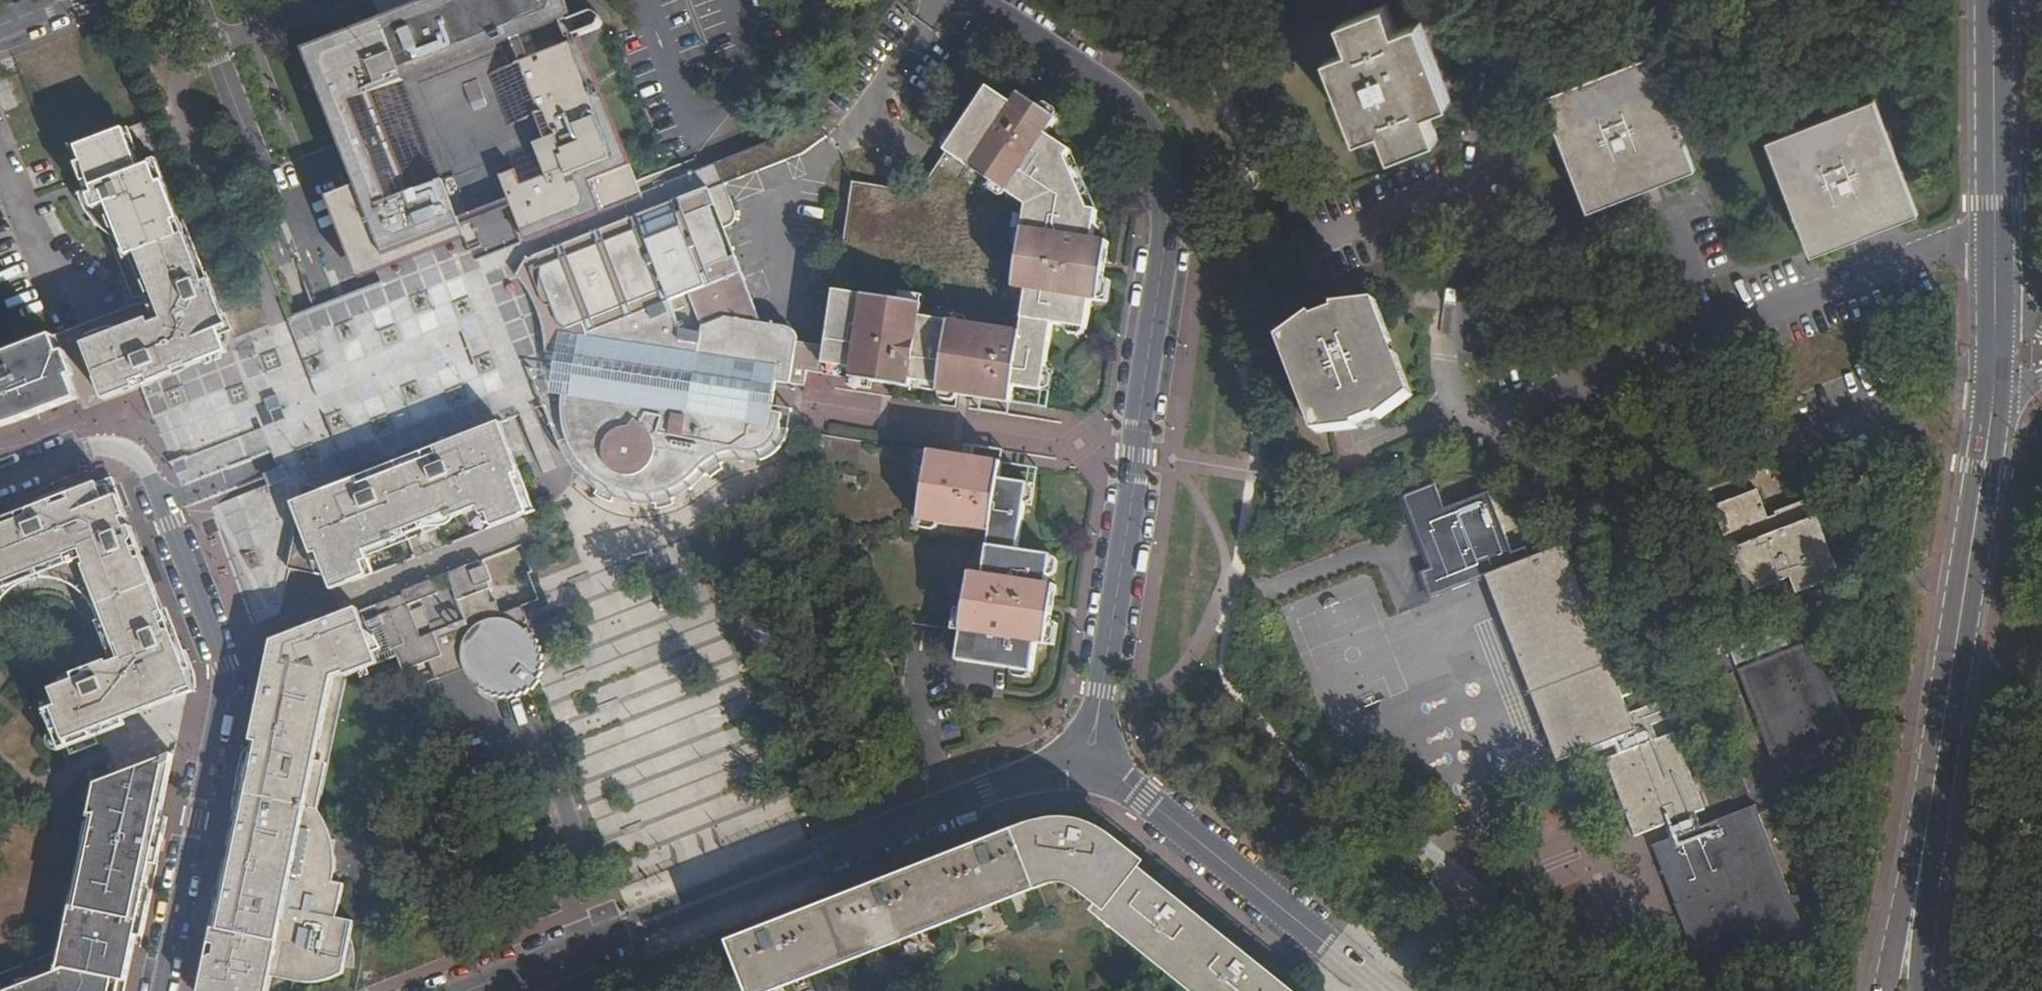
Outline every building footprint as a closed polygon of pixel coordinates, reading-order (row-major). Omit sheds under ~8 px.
[(370,216),(372,215),(379,231),(395,224),(411,262),(462,242),(450,213),(501,191),(524,247),(625,205),(624,202),(560,49),(544,8),(560,2),(559,0),(482,0),(485,7),(418,34),(386,48),(377,28),(331,47),(300,60),(317,101),(355,191),(366,217),(370,216)] [(1370,118),(1356,124),(1361,135),(1375,130),(1384,158),(1430,140),(1419,113),(1438,106),(1433,94),(1422,98),(1401,44),(1412,40),(1407,26),(1389,33),(1378,5),(1334,22),(1344,50),(1330,56),(1335,69),(1348,63),(1370,118)] [(561,40),(564,42),(595,29),(595,25),(595,22),(593,19),(590,17),(587,16),(584,17),(560,27),(559,29),(558,32),(561,40)] [(1422,98),(1433,94),(1412,40),(1401,44),(1422,98)] [(1335,69),(1356,124),(1370,118),(1348,63),(1335,69)] [(1566,99),(1551,105),(1566,143),(1576,139),(1584,159),(1573,164),(1589,202),(1603,196),(1605,200),(1671,174),(1670,170),(1685,164),(1670,126),(1657,131),(1649,111),(1662,106),(1647,67),(1631,74),(1630,70),(1565,96),(1566,99)] [(944,155),(984,89),(982,88),(939,151),(944,155)] [(919,308),(835,295),(831,294),(823,346),(820,369),(823,369),(850,373),(849,382),(906,390),(907,383),(936,387),(935,395),(957,399),(1007,406),(1009,390),(1038,393),(1048,326),(1083,331),(1087,302),(1098,304),(1106,243),(1091,240),(1095,212),(1090,211),(1064,162),(1068,156),(1043,139),(1053,122),(1016,95),(1009,106),(984,89),(944,155),(1023,210),(1011,292),(1022,294),(1016,335),(918,320),(919,308)] [(1814,246),(1830,240),(1831,243),(1898,217),(1896,214),(1909,209),(1894,171),(1883,175),(1874,153),(1887,149),(1872,111),(1857,117),(1855,113),(1790,139),(1791,142),(1777,148),(1791,186),(1804,181),(1812,203),(1800,208),(1814,246)] [(142,383),(240,345),(209,268),(203,270),(188,231),(182,233),(175,217),(181,214),(166,177),(160,180),(151,159),(140,163),(124,122),(69,143),(85,185),(77,189),(79,199),(82,207),(91,218),(97,224),(104,229),(114,233),(125,237),(130,241),(134,246),(138,253),(151,285),(155,283),(166,309),(161,311),(163,316),(149,322),(147,317),(124,326),(101,327),(89,332),(92,339),(84,342),(103,391),(106,398),(142,383)] [(815,150),(809,132),(721,162),(728,180),(815,150)] [(160,180),(166,177),(158,156),(151,159),(160,180)] [(820,369),(823,346),(798,344),(798,341),(796,338),(794,334),(791,330),(786,328),(761,326),(723,231),(729,228),(732,225),(734,221),(734,215),(727,199),(713,165),(638,196),(624,202),(625,205),(632,223),(526,265),(539,295),(545,293),(556,325),(558,329),(574,339),(573,344),(581,346),(576,379),(567,378),(566,386),(565,394),(565,407),(566,419),(567,426),(571,436),(576,447),(583,458),(590,466),(597,471),(604,476),(598,486),(597,489),(601,493),(606,496),(615,499),(617,495),(621,486),(632,489),(641,491),(649,492),(657,492),(658,501),(658,506),(678,503),(676,497),(674,489),(684,485),(690,481),(696,477),(701,472),(706,466),(713,473),(716,477),(727,470),(725,465),(721,457),(724,455),(729,453),(737,451),(745,450),(754,449),(760,449),(767,447),(773,443),(778,439),(781,433),(782,430),(783,428),(784,421),(784,415),(773,414),(777,384),(805,389),(807,375),(819,377),(820,369)] [(1290,357),(1316,426),(1323,423),(1328,439),(1357,437),(1355,429),(1375,422),(1378,429),(1400,412),(1393,395),(1401,392),(1374,324),(1366,327),(1360,311),(1333,314),(1336,321),(1315,329),(1312,321),(1290,338),(1297,355),(1290,357)] [(19,417),(42,411),(53,407),(78,397),(53,333),(16,349),(0,356),(0,422),(19,417)] [(502,421),(431,449),(426,461),(410,468),(416,474),(421,482),(427,492),(437,517),(449,511),(453,519),(483,506),(489,521),(495,518),(499,526),(532,512),(528,502),(517,474),(523,471),(502,421)] [(171,462),(180,486),(221,471),(212,447),(171,462)] [(998,484),(1000,467),(926,455),(917,525),(989,537),(983,575),(973,573),(958,665),(1037,676),(1040,647),(1051,648),(1058,590),(1050,589),(1054,560),(1018,554),(1029,488),(998,484)] [(534,499),(523,471),(517,474),(528,502),(534,499)] [(155,709),(201,693),(191,653),(184,655),(175,632),(147,557),(116,474),(109,476),(15,513),(17,519),(0,526),(0,602),(6,594),(19,601),(26,595),(35,591),(46,588),(56,590),(67,594),(75,600),(80,606),(85,615),(87,626),(86,638),(83,649),(79,656),(84,660),(71,680),(55,686),(59,697),(47,702),(57,725),(54,728),(52,732),(52,736),(55,741),(58,744),(66,745),(68,752),(102,739),(99,732),(97,727),(155,709)] [(309,485),(292,562),(321,567),(319,575),(362,583),(373,578),(370,570),(377,567),(371,553),(400,540),(397,533),(408,529),(398,505),(396,497),(395,488),(395,474),(349,493),(309,485)] [(1439,502),(1429,476),(1398,489),(1425,561),(1415,565),(1424,591),(1480,569),(1525,552),(1521,541),(1507,546),(1484,485),(1439,502)] [(1751,592),(1797,574),(1804,591),(1849,573),(1819,495),(1775,512),(1765,487),(1717,506),(1751,592)] [(15,513),(0,519),(0,526),(17,519),(15,513)] [(1671,835),(1661,839),(1684,899),(1674,903),(1699,971),(1805,931),(1756,804),(1685,830),(1680,816),(1701,808),(1670,726),(1651,733),(1646,719),(1665,712),(1658,694),(1626,706),(1562,538),(1525,552),(1480,569),(1552,758),(1595,741),(1630,834),(1665,821),(1671,835)] [(321,567),(292,562),(291,569),(319,575),(321,567)] [(489,592),(477,562),(405,592),(406,595),(381,605),(385,614),(382,615),(396,650),(399,648),(402,656),(417,692),(443,682),(442,678),(434,659),(460,648),(468,667),(472,673),(476,677),(481,681),(488,686),(495,690),(503,692),(513,692),(519,691),(527,687),(532,683),(538,675),(541,669),(543,661),(543,652),(540,642),(537,635),(532,629),(526,626),(529,622),(533,616),(535,615),(532,607),(512,615),(507,602),(502,605),(496,589),(489,592)] [(380,575),(377,567),(370,570),(373,578),(380,575)] [(297,847),(304,811),(325,710),(331,711),(336,682),(350,675),(402,656),(399,648),(396,650),(382,615),(364,622),(359,610),(345,615),(337,618),(335,616),(331,613),(326,612),(323,613),(320,617),(318,622),(319,626),(276,643),(256,747),(246,757),(236,809),(244,810),(236,847),(208,990),(276,990),(279,975),(295,980),(305,981),(316,980),(327,979),(337,976),(345,973),(352,970),(352,966),(359,936),(362,919),(345,915),(351,881),(341,879),(343,867),(342,854),(315,849),(315,851),(297,847)] [(1738,664),(1762,727),(1771,724),(1783,755),(1774,758),(1781,777),(1861,746),(1854,727),(1843,731),(1837,715),(1848,711),(1819,633),(1738,664)] [(442,678),(468,667),(460,648),(434,659),(442,678)] [(1854,727),(1848,711),(1837,715),(1843,731),(1854,727)] [(1771,724),(1762,727),(1774,758),(1783,755),(1771,724)] [(85,793),(49,957),(0,978),(0,990),(125,990),(170,762),(138,774),(100,786),(85,793)] [(1016,838),(1034,882),(1049,876),(1057,875),(1065,876),(1074,878),(1080,880),(1086,884),(1109,904),(1113,900),(1139,921),(1134,926),(1160,947),(1165,941),(1210,976),(1205,982),(1216,990),(1295,990),(1138,866),(1142,861),(1118,843),(1107,837),(1098,833),(1090,830),(1082,828),(1072,827),(1060,827),(1049,828),(1037,830),(1026,834),(1016,838)] [(1016,838),(1013,831),(738,939),(758,990),(779,982),(781,987),(820,972),(818,966),(864,948),(866,953),(906,938),(904,933),(983,902),(985,906),(1026,890),(1024,886),(1034,882),(1016,838)] [(1684,899),(1661,839),(1651,842),(1674,903),(1684,899)]
